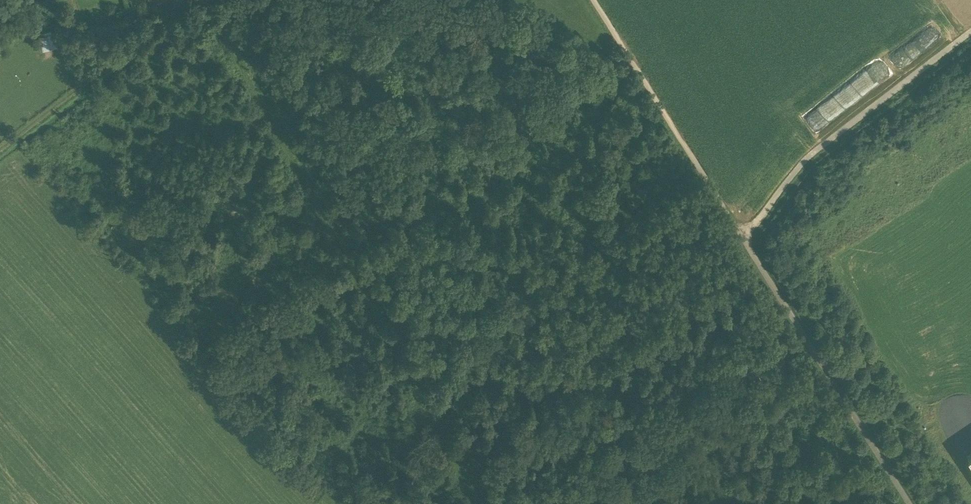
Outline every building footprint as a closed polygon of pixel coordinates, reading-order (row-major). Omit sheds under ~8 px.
[(39,38),(43,52),(59,47),(55,34),(39,38)]
